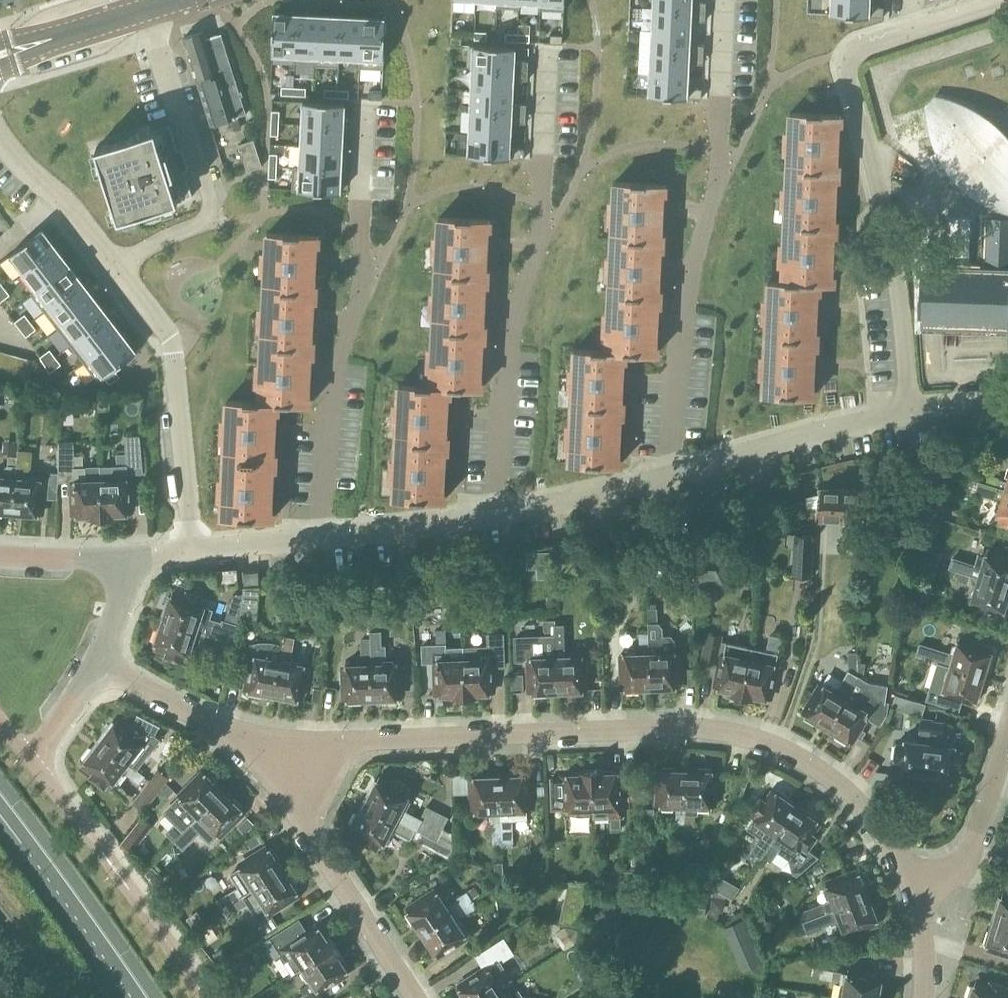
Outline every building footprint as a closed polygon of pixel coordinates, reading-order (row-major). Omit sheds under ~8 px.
[(654,9),(706,12),(707,2),(692,1),(692,0),(654,0),(654,9)] [(831,15),(884,17),(884,7),(870,6),(870,0),(832,0),(831,15)] [(706,21),(706,12),(654,9),(653,31),(691,32),(691,20),(706,21)] [(296,55),(298,15),(274,13),(272,54),(296,55)] [(317,56),(319,16),(298,15),(296,55),(317,56)] [(339,58),(341,17),(319,16),(317,56),(339,58)] [(339,58),(361,59),(363,18),(341,17),(339,58)] [(386,19),(363,18),(361,59),(384,60),(386,19)] [(653,31),(652,52),(704,55),(704,45),(690,45),(691,32),(653,31)] [(247,114),(241,96),(222,34),(206,39),(204,32),(183,38),(211,126),(247,114)] [(451,32),(450,44),(458,45),(459,33),(451,32)] [(487,32),(475,32),(474,40),(487,40),(487,32)] [(505,41),(518,42),(518,34),(506,33),(505,41)] [(518,34),(518,42),(530,42),(530,34),(518,34)] [(563,36),(551,35),(551,43),(563,44),(563,36)] [(474,46),(473,68),(529,71),(529,61),(515,61),(515,48),(474,46)] [(704,64),(704,55),(652,52),(651,74),(688,76),(689,63),(704,64)] [(473,68),(472,90),(500,91),(513,92),(514,79),(528,80),(529,71),(473,68)] [(688,76),(651,74),(650,96),(687,98),(702,99),(702,88),(688,88),(688,76)] [(294,95),(294,87),(282,87),(282,95),(294,95)] [(294,87),(294,95),(306,96),(307,88),(294,87)] [(337,97),(337,89),(325,89),(325,97),(337,97)] [(337,89),(337,97),(349,98),(350,90),(337,89)] [(513,104),(513,92),(500,91),(472,90),(471,111),(527,114),(527,104),(513,104)] [(383,92),(371,91),(370,99),(382,100),(383,92)] [(303,124),(344,126),(345,104),(304,102),(303,124)] [(919,315),(924,315),(924,323),(1007,327),(1007,142),(1006,140),(1003,136),(999,132),(996,129),(992,126),(988,123),(984,120),(980,118),(975,115),(971,113),(966,111),(962,109),(957,108),(952,106),(948,105),(943,104),(929,117),(930,120),(931,124),(931,127),(932,131),(933,134),(935,138),(936,141),(937,145),(939,148),(940,151),(942,155),(943,158),(945,161),(947,164),(949,167),(951,170),(954,173),(956,176),(958,178),(961,181),(963,184),(966,186),(969,188),(972,191),(974,193),(977,195),(980,197),(984,199),(987,201),(986,212),(986,218),(985,218),(983,268),(926,265),(925,273),(921,273),(919,315)] [(470,133),(511,135),(512,123),(526,123),(527,114),(471,111),(470,133)] [(788,170),(836,172),(836,171),(832,171),(833,165),(836,165),(838,133),(840,133),(841,116),(839,116),(839,115),(821,114),(821,113),(808,113),(790,113),(790,131),(792,131),(791,152),(789,152),(788,170)] [(119,220),(193,196),(171,124),(96,148),(119,220)] [(343,148),(344,126),(303,124),(302,146),(343,148)] [(511,135),(470,133),(469,156),(510,158),(524,159),(525,148),(510,147),(511,135)] [(254,140),(239,145),(248,171),(262,167),(263,166),(254,140)] [(302,146),(301,167),(342,169),(343,148),(302,146)] [(270,154),(270,166),(278,166),(278,154),(270,154)] [(278,166),(270,166),(269,178),(277,179),(278,166)] [(340,193),(342,169),(301,167),(300,191),(340,193)] [(786,208),(785,225),(833,228),(833,227),(830,227),(830,220),(834,221),(835,189),(838,189),(839,172),(836,172),(788,170),(787,187),(789,187),(788,208),(786,208)] [(613,221),(612,239),(660,241),(660,240),(657,240),(657,234),(661,234),(662,203),(665,203),(666,186),(663,186),(663,184),(646,184),(646,183),(632,182),(632,183),(615,182),(614,201),(616,201),(615,221),(613,221)] [(438,257),(437,274),(484,277),(484,276),(481,276),(481,270),(485,270),(487,238),(489,238),(490,221),(488,221),(488,220),(470,219),(470,218),(457,218),(439,217),(439,236),(441,236),(440,257),(438,257)] [(784,264),(783,282),(783,283),(820,284),(825,284),(825,286),(831,286),(831,283),(827,282),(827,276),(831,277),(833,245),(835,245),(836,228),(833,228),(785,225),(785,243),(787,243),(786,264),(784,264)] [(32,238),(11,255),(24,272),(57,248),(43,230),(32,238)] [(266,273),(265,290),(313,292),(313,291),(310,291),(310,285),(314,285),(315,254),(318,254),(319,237),(316,236),(316,235),(299,235),(299,234),(285,233),(285,234),(268,233),(267,251),(269,252),(268,273),(266,273)] [(660,242),(660,241),(612,239),(612,256),(614,257),(613,277),(611,277),(610,295),(657,297),(657,296),(654,296),(654,290),(658,290),(660,259),(662,259),(663,242),(660,242)] [(57,248),(24,272),(37,289),(37,290),(70,265),(57,248)] [(37,289),(31,293),(45,311),(83,282),(70,265),(37,290),(37,289)] [(435,313),(434,330),(482,332),(479,332),(479,325),(483,326),(484,294),(487,294),(488,277),(484,277),(437,274),(436,292),(438,292),(437,313),(435,313)] [(819,301),(820,284),(783,283),(783,282),(769,281),(768,299),(770,299),(769,320),(767,320),(766,338),(814,340),(814,339),(811,339),(811,333),(815,333),(816,301),(819,301)] [(83,282),(45,311),(58,328),(96,299),(83,282)] [(4,288),(0,291),(0,301),(9,294),(4,288)] [(313,293),(313,292),(265,290),(264,308),(266,308),(265,329),(263,328),(262,346),(310,348),(310,347),(307,347),(307,341),(311,341),(313,310),(315,310),(316,293),(313,293)] [(607,352),(626,353),(638,354),(650,354),(650,356),(655,356),(655,352),(651,352),(652,346),(656,346),(657,314),(660,315),(661,298),(657,298),(657,297),(610,295),(609,312),(611,312),(610,333),(608,333),(607,351),(607,352)] [(96,299),(58,328),(71,345),(109,316),(96,299)] [(22,329),(31,322),(26,316),(17,323),(22,329)] [(109,316),(71,345),(84,362),(122,333),(109,316)] [(31,322),(22,329),(27,335),(36,328),(31,322)] [(433,369),(432,386),(432,387),(450,388),(451,388),(451,389),(463,389),(474,389),(474,391),(480,391),(480,388),(476,388),(476,381),(480,382),(482,350),(484,350),(485,333),(482,333),(482,332),(434,330),(433,348),(436,348),(435,369),(433,369)] [(122,333),(84,362),(99,381),(104,377),(110,384),(120,377),(115,369),(137,352),(122,333)] [(814,340),(766,338),(765,355),(768,355),(767,376),(764,376),(764,395),(781,396),(795,397),(795,396),(806,397),(806,398),(812,399),(812,395),(808,395),(808,389),(812,389),(814,357),(816,357),(817,340),(814,340)] [(310,348),(262,346),(262,363),(264,364),(263,385),(260,384),(260,402),(260,403),(278,404),(279,404),(291,405),(291,404),(302,405),(302,407),(308,407),(308,403),(304,403),(304,397),(308,397),(310,365),(312,366),(313,349),(310,349),(310,348)] [(573,389),(572,406),(620,408),(617,408),(617,401),(621,402),(622,370),(625,370),(626,353),(607,352),(607,351),(606,351),(606,350),(592,350),(575,349),(574,368),(576,368),(575,389),(573,389)] [(0,363),(0,377),(9,379),(15,355),(3,352),(0,363)] [(44,366),(54,358),(50,352),(41,359),(44,366)] [(21,383),(29,385),(35,361),(27,359),(15,355),(9,379),(21,383)] [(59,364),(54,358),(44,366),(48,373),(59,364)] [(397,442),(444,444),(445,443),(441,443),(441,437),(445,437),(447,405),(450,405),(450,388),(432,387),(432,386),(431,386),(417,385),(400,385),(399,403),(401,403),(400,424),(398,424),(397,442)] [(225,459),(273,461),(273,460),(269,460),(270,454),(274,454),(275,421),(278,421),(278,404),(260,403),(260,402),(259,402),(259,401),(245,401),(227,400),(227,419),(229,419),(228,440),(226,440),(225,459)] [(620,408),(572,406),(572,424),(574,424),(573,445),(571,445),(570,463),(587,464),(587,465),(601,465),(612,465),(612,467),(618,467),(618,464),(614,463),(614,457),(618,458),(620,426),(622,426),(623,409),(620,409),(620,408)] [(117,466),(100,466),(101,480),(102,518),(119,517),(119,513),(130,513),(129,474),(143,473),(144,473),(140,436),(140,435),(125,436),(126,454),(117,454),(117,466)] [(58,473),(58,483),(59,483),(76,482),(77,515),(89,514),(89,518),(102,518),(101,480),(100,466),(87,467),(83,467),(83,455),(75,456),(74,441),(59,442),(58,473)] [(444,444),(397,442),(396,459),(398,459),(397,480),(395,480),(394,499),(411,499),(411,500),(425,501),(425,500),(437,501),(437,502),(442,503),(442,499),(439,499),(439,493),(443,493),(444,461),(447,461),(448,444),(444,444)] [(19,451),(14,512),(25,513),(24,516),(37,517),(37,514),(40,514),(41,499),(44,499),(45,486),(42,486),(42,480),(27,479),(27,470),(32,471),(33,451),(18,450),(18,451),(19,451)] [(3,514),(3,511),(14,512),(19,451),(18,451),(10,451),(9,456),(8,465),(5,468),(4,477),(0,477),(0,514),(3,514)] [(273,462),(273,461),(225,459),(224,478),(226,478),(225,499),(223,499),(222,518),(240,518),(240,519),(253,520),(253,519),(265,520),(265,521),(271,522),(271,518),(267,518),(267,512),(271,512),(273,478),(275,478),(276,462),(273,462)] [(50,473),(49,487),(59,488),(59,483),(58,483),(58,473),(50,473)] [(989,474),(986,483),(998,487),(1000,479),(1001,478),(989,474)] [(1006,489),(998,487),(986,483),(979,481),(976,493),(1002,501),(998,515),(1001,516),(999,523),(1007,526),(1007,490),(1006,489)] [(822,488),(820,520),(862,522),(864,491),(822,488)] [(793,576),(812,577),(814,536),(794,535),(793,576)] [(578,556),(590,555),(587,539),(576,541),(578,556)] [(747,549),(729,550),(729,558),(747,557),(747,549)] [(950,569),(960,572),(1007,587),(1007,561),(1005,560),(1006,558),(994,554),(993,556),(987,554),(982,568),(974,566),(974,565),(953,559),(950,569)] [(696,586),(718,585),(717,560),(695,560),(696,586)] [(741,565),(741,574),(750,574),(751,566),(741,565)] [(950,569),(959,572),(957,580),(977,586),(972,602),(978,604),(977,606),(990,610),(991,608),(1004,612),(1004,610),(1007,610),(1007,606),(1007,587),(960,572),(950,569)] [(254,570),(242,571),(243,586),(261,585),(259,570),(254,570)] [(410,588),(408,574),(394,576),(396,590),(410,588)] [(421,587),(420,575),(412,576),(413,588),(421,587)] [(345,581),(333,583),(334,592),(346,591),(345,581)] [(241,619),(257,621),(261,586),(244,587),(241,619)] [(172,596),(164,620),(196,631),(204,633),(217,639),(236,645),(241,626),(222,620),(221,622),(211,619),(213,610),(204,607),(204,606),(200,605),(203,599),(187,594),(185,600),(172,596)] [(656,604),(649,605),(649,609),(649,624),(657,623),(657,608),(656,608),(656,604)] [(204,633),(196,631),(164,620),(155,646),(168,650),(166,657),(182,662),(184,655),(188,656),(193,642),(202,646),(203,644),(214,647),(217,639),(204,633)] [(546,692),(558,691),(555,621),(545,622),(546,636),(516,638),(516,660),(530,660),(531,664),(528,664),(528,677),(531,677),(531,692),(534,692),(534,695),(546,695),(546,692)] [(556,621),(555,621),(558,691),(569,691),(570,694),(582,693),(582,690),(584,690),(584,674),(588,674),(588,662),(583,662),(583,656),(565,657),(565,648),(568,648),(567,624),(556,624),(556,621)] [(965,622),(963,630),(990,638),(992,630),(965,622)] [(649,633),(651,688),(662,687),(662,690),(675,690),(675,687),(677,687),(677,671),(680,671),(679,658),(676,658),(676,653),(675,653),(674,640),(671,636),(662,636),(662,628),(658,623),(657,623),(649,624),(649,633)] [(438,662),(439,695),(450,695),(451,698),(465,698),(464,647),(447,647),(446,629),(437,630),(438,647),(424,647),(424,662),(438,662)] [(370,639),(373,699),(384,698),(384,701),(397,701),(397,698),(399,698),(398,682),(401,682),(401,669),(398,669),(398,664),(383,664),(383,658),(387,658),(387,646),(383,646),(382,631),(371,632),(371,639),(370,639)] [(742,697),(753,648),(721,641),(722,635),(708,632),(702,659),(722,664),(717,687),(728,690),(727,694),(742,697)] [(639,688),(651,688),(649,633),(640,633),(640,654),(623,655),(623,660),(621,660),(621,673),(624,673),(624,689),(627,689),(627,692),(639,691),(639,688)] [(489,647),(464,647),(465,698),(480,697),(480,693),(492,693),(491,666),(505,665),(504,634),(488,634),(489,647)] [(255,645),(250,648),(254,660),(253,666),(250,665),(247,678),(250,678),(248,690),(250,690),(250,693),(262,695),(263,693),(274,695),(285,636),(280,635),(278,644),(267,642),(267,646),(261,644),(255,645)] [(767,651),(753,648),(742,697),(757,700),(758,696),(769,699),(782,638),(771,635),(767,651)] [(295,638),(285,636),(274,695),(285,697),(284,699),(297,702),(297,699),(299,699),(302,684),(305,684),(307,672),(305,671),(306,666),(291,663),(295,638)] [(373,699),(370,639),(362,639),(362,643),(362,665),(346,666),(346,671),(343,671),(343,684),(346,684),(347,700),(349,700),(349,703),(362,702),(362,699),(373,699)] [(920,644),(917,656),(939,663),(984,676),(987,666),(989,666),(993,654),(991,653),(991,651),(978,647),(978,644),(966,641),(965,643),(959,641),(955,655),(920,644)] [(939,663),(928,699),(959,709),(962,697),(976,702),(976,699),(979,700),(983,688),(980,687),(984,676),(939,663)] [(818,722),(828,728),(859,676),(849,670),(836,693),(823,685),(820,689),(817,688),(811,699),(813,700),(805,714),(807,715),(806,718),(817,724),(818,722)] [(512,693),(523,692),(522,675),(512,676),(512,693)] [(880,724),(886,713),(888,702),(886,702),(888,685),(869,682),(868,681),(868,679),(864,676),(861,677),(859,676),(828,728),(838,733),(836,736),(847,743),(849,740),(851,741),(859,728),(861,729),(868,717),(880,724)] [(926,703),(916,700),(895,694),(891,708),(920,717),(922,717),(926,703)] [(107,734),(101,742),(136,769),(153,748),(154,749),(160,740),(155,736),(160,726),(161,727),(161,726),(138,714),(137,715),(138,715),(133,725),(132,725),(128,730),(116,722),(115,724),(113,722),(105,732),(107,734)] [(931,735),(933,720),(921,718),(919,734),(931,735)] [(931,735),(930,744),(926,778),(937,779),(937,782),(950,783),(950,781),(952,781),(954,767),(961,768),(963,752),(956,751),(956,747),(940,745),(941,737),(943,737),(945,722),(933,721),(933,720),(931,735)] [(915,776),(926,778),(930,744),(904,741),(903,745),(896,744),(894,760),(901,761),(900,775),(902,775),(902,777),(915,779),(915,776)] [(92,749),(84,759),(87,761),(85,763),(96,771),(92,777),(105,787),(109,781),(112,783),(122,770),(140,784),(146,776),(136,769),(101,742),(94,751),(92,749)] [(676,814),(686,814),(686,805),(687,771),(676,771),(676,768),(663,768),(663,771),(661,771),(660,786),(656,786),(655,799),(660,799),(660,805),(677,805),(676,814)] [(686,805),(713,806),(713,801),(716,801),(716,788),(713,788),(714,772),(711,772),(712,769),(699,769),(699,772),(687,771),(686,805)] [(594,818),(611,818),(611,829),(621,828),(619,773),(608,774),(608,770),(592,770),(592,772),(594,810),(594,818)] [(592,810),(593,810),(594,810),(592,772),(578,772),(579,776),(566,777),(566,780),(551,781),(552,804),(567,803),(567,815),(576,815),(576,813),(592,813),(592,810)] [(168,833),(176,840),(224,792),(216,784),(218,782),(209,773),(207,775),(205,773),(194,784),(192,782),(183,791),(185,793),(181,797),(166,812),(177,824),(168,833)] [(500,777),(502,844),(514,843),(513,831),(511,831),(511,819),(513,819),(512,810),(527,810),(527,804),(530,804),(530,791),(527,792),(526,776),(524,776),(524,773),(511,773),(511,776),(500,777)] [(493,832),(494,844),(502,844),(500,777),(488,777),(488,774),(475,775),(476,778),(473,778),(474,794),(471,794),(471,807),(474,807),(475,812),(490,811),(491,820),(492,820),(493,832)] [(371,793),(366,804),(416,830),(422,833),(452,849),(453,834),(443,829),(449,817),(427,806),(419,821),(400,811),(408,796),(405,794),(408,788),(394,780),(391,787),(378,780),(377,782),(375,781),(369,792),(371,793)] [(160,789),(149,781),(133,803),(143,811),(160,789)] [(754,850),(762,856),(797,807),(788,800),(789,798),(779,790),(777,793),(775,792),(767,803),(761,799),(752,812),(758,816),(750,828),(763,837),(754,850)] [(224,792),(176,840),(183,847),(190,841),(189,840),(189,836),(193,836),(194,837),(199,832),(210,843),(222,831),(224,833),(233,824),(231,822),(243,811),(241,809),(243,807),(234,798),(232,800),(224,792)] [(358,813),(352,825),(354,826),(353,828),(366,835),(362,841),(377,848),(380,842),(384,844),(392,828),(396,830),(396,831),(411,839),(415,831),(416,830),(366,804),(360,815),(358,813)] [(762,856),(771,862),(781,848),(792,857),(790,860),(793,872),(797,875),(818,856),(808,849),(816,837),(810,833),(818,822),(817,820),(818,818),(808,811),(806,813),(797,807),(762,856)] [(676,814),(676,826),(686,826),(686,814),(676,814)] [(686,814),(686,826),(695,826),(695,814),(686,814)] [(129,833),(130,834),(123,842),(133,850),(152,826),(142,818),(129,833)] [(248,818),(238,828),(245,834),(255,825),(248,818)] [(422,834),(419,840),(420,844),(447,858),(452,850),(452,849),(422,833),(422,834)] [(256,834),(246,841),(251,849),(262,843),(256,834)] [(218,901),(224,909),(284,871),(277,861),(280,859),(273,849),(270,850),(269,848),(256,857),(254,854),(244,861),(245,864),(241,867),(242,868),(232,875),(240,888),(236,890),(229,895),(228,895),(218,901)] [(710,887),(718,863),(689,861),(686,885),(710,887)] [(503,863),(494,864),(495,868),(496,875),(504,879),(503,863)] [(224,909),(228,917),(239,911),(239,910),(249,904),(258,918),(274,908),(275,911),(286,904),(285,901),(298,893),(297,891),(299,889),(292,879),(290,880),(284,871),(224,909)] [(548,871),(548,878),(557,878),(557,880),(567,880),(567,874),(556,874),(556,871),(548,871)] [(797,915),(800,923),(803,922),(868,897),(864,886),(867,885),(862,873),(860,874),(859,872),(844,878),(843,875),(831,880),(832,883),(827,884),(833,900),(804,911),(804,913),(797,915)] [(457,898),(462,907),(476,898),(480,894),(475,886),(457,898)] [(713,888),(712,897),(725,899),(726,896),(719,892),(713,888)] [(423,932),(455,911),(451,913),(437,892),(432,895),(430,891),(419,898),(422,902),(408,910),(410,912),(407,914),(414,924),(417,923),(423,932)] [(695,892),(693,914),(704,916),(707,894),(695,892)] [(995,921),(1007,925),(1007,898),(1002,896),(1002,898),(999,898),(995,909),(998,910),(995,921)] [(710,911),(724,913),(725,899),(712,897),(710,911)] [(868,897),(803,922),(808,934),(824,928),(824,926),(840,920),(846,934),(851,932),(852,935),(864,930),(863,927),(878,921),(877,919),(880,918),(875,906),(872,907),(868,897)] [(462,907),(467,914),(478,908),(477,907),(481,905),(476,898),(462,907)] [(564,907),(561,921),(580,925),(583,911),(564,907)] [(455,911),(423,932),(429,942),(427,944),(433,954),(436,953),(437,955),(450,946),(453,950),(463,943),(461,939),(470,934),(455,911)] [(194,928),(204,921),(197,912),(188,918),(194,928)] [(725,927),(729,938),(749,930),(745,919),(725,927)] [(610,940),(615,929),(595,920),(590,931),(610,940)] [(985,943),(988,944),(987,946),(1002,951),(1001,954),(1007,956),(1007,925),(995,921),(991,932),(988,931),(985,943)] [(294,975),(304,969),(336,948),(328,935),(324,938),(318,928),(307,935),(299,923),(267,943),(277,959),(281,956),(294,975)] [(573,945),(576,943),(579,931),(566,927),(555,934),(566,950),(573,945)] [(729,938),(734,949),(754,941),(749,930),(729,938)] [(606,951),(610,940),(590,931),(585,942),(606,951)] [(515,983),(502,963),(515,954),(505,938),(504,939),(479,955),(478,955),(487,969),(460,987),(466,997),(464,997),(492,997),(515,983)] [(734,949),(738,960),(758,952),(754,941),(734,949)] [(222,948),(213,954),(220,964),(229,958),(222,948)] [(336,948),(304,969),(312,982),(304,988),(310,997),(307,997),(323,997),(319,991),(347,973),(341,964),(344,962),(336,948)] [(16,951),(4,959),(10,967),(22,958),(16,951)] [(758,952),(738,960),(743,971),(763,962),(758,952)] [(588,971),(589,973),(595,981),(608,973),(602,963),(588,971)] [(832,980),(834,971),(822,968),(822,969),(817,968),(816,976),(820,977),(820,978),(832,980)] [(843,997),(882,997),(883,992),(879,991),(881,980),(842,972),(840,984),(846,985),(843,997)] [(613,996),(631,983),(623,973),(606,987),(613,996)] [(1004,993),(1006,986),(991,982),(989,989),(975,984),(974,987),(972,986),(968,997),(970,997),(1007,997),(1007,995),(1004,993)] [(492,997),(525,997),(524,997),(515,983),(492,997)] [(631,983),(613,996),(614,997),(631,997),(638,992),(631,983)] [(598,987),(591,992),(595,996),(601,992),(598,987)]
